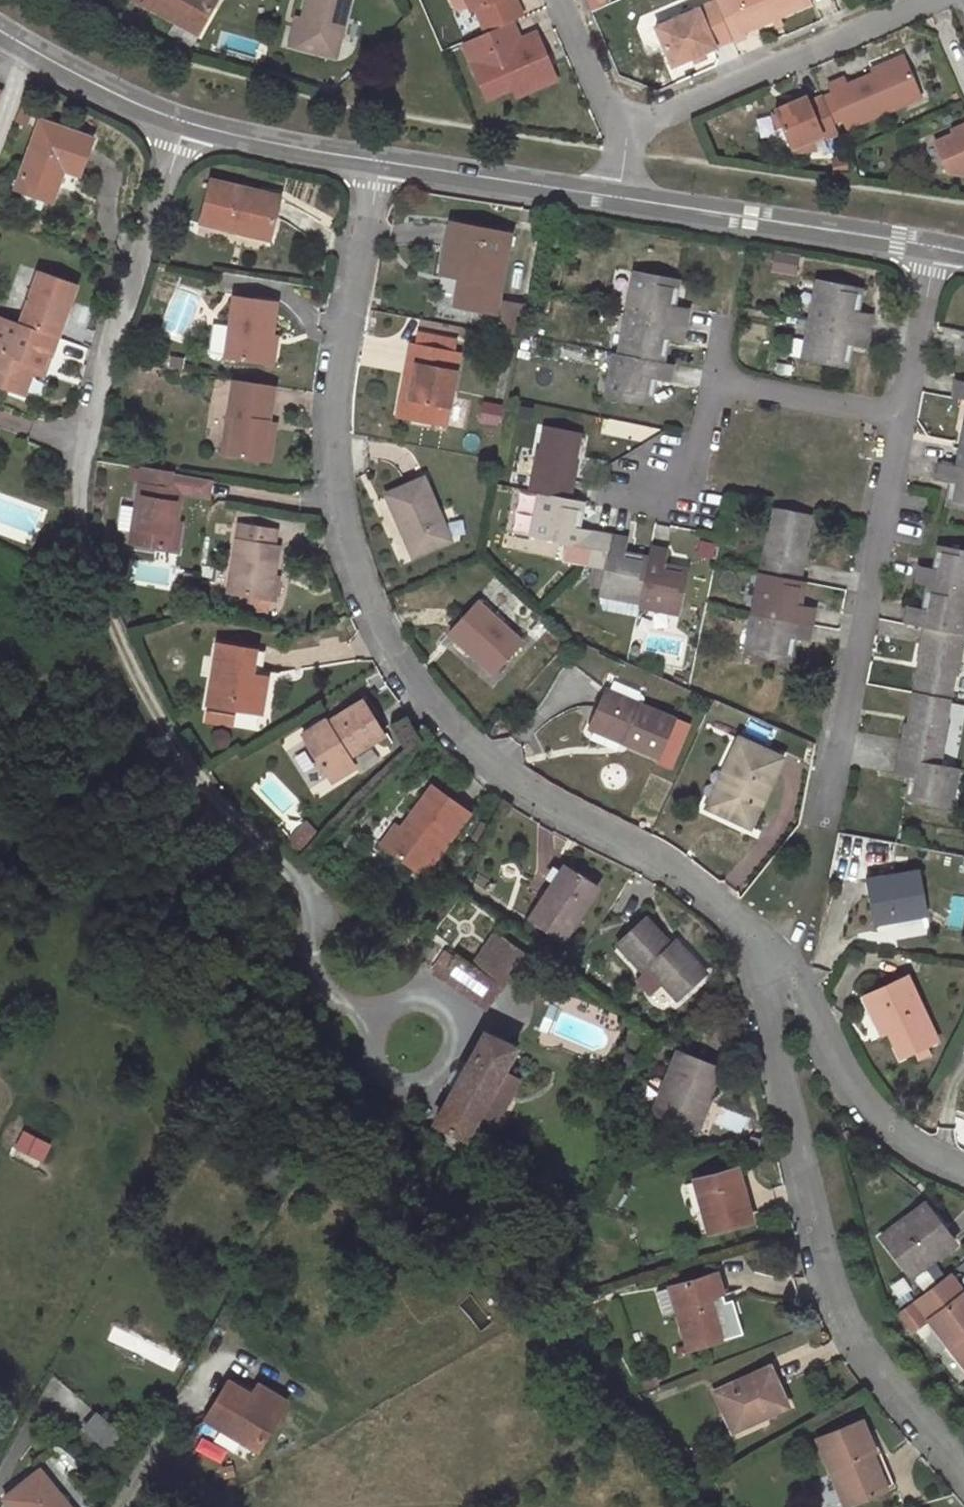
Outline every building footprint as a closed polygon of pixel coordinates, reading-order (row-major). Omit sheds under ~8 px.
[(203,27),(219,0),(157,0),(203,27)] [(303,43),(342,51),(355,0),(313,0),(303,43)] [(519,17),(528,13),(522,0),(474,0),(476,3),(477,5),(481,4),(491,29),(519,17)] [(738,30),(738,29),(725,0),(699,0),(659,18),(674,56),(738,30)] [(738,29),(804,0),(725,0),(738,29)] [(511,67),(517,85),(521,92),(559,78),(539,29),(527,36),(519,17),(491,29),(469,39),(486,78),(511,67)] [(922,93),(906,54),(850,75),(849,70),(831,78),(851,122),(922,93)] [(493,96),(517,85),(511,67),(486,78),(493,96)] [(828,135),(845,126),(830,90),(819,96),(814,88),(782,102),(798,143),(825,129),(828,135)] [(759,137),(774,133),(769,115),(754,119),(759,137)] [(88,136),(38,118),(13,191),(46,204),(55,174),(75,181),(88,136)] [(939,132),(954,164),(963,168),(963,121),(939,132)] [(276,207),(204,192),(196,228),(232,236),(235,231),(269,238),(276,207)] [(440,217),(434,248),(452,254),(449,273),(445,306),(485,312),(499,229),(440,217)] [(431,269),(449,273),(452,254),(434,248),(431,269)] [(768,273),(796,271),(795,255),(767,257),(768,273)] [(48,320),(56,324),(71,294),(33,280),(14,326),(43,338),(48,320)] [(645,289),(636,332),(628,373),(617,372),(609,417),(653,425),(658,400),(673,404),(678,385),(671,382),(674,362),(692,365),(698,327),(682,324),(685,297),(645,289)] [(824,294),(816,336),(809,377),(852,387),(856,364),(876,370),(882,330),(867,326),(869,303),(824,294)] [(268,308),(225,301),(215,365),(258,372),(262,345),(268,308)] [(12,398),(18,381),(20,369),(27,370),(31,361),(39,363),(49,340),(43,338),(14,326),(0,320),(0,394),(12,398)] [(49,340),(56,324),(48,320),(43,338),(49,340)] [(53,340),(49,356),(82,363),(86,347),(53,340)] [(273,347),(262,345),(258,372),(269,374),(273,347)] [(404,345),(401,362),(415,365),(406,422),(442,427),(453,354),(404,345)] [(29,385),(39,363),(31,361),(27,370),(20,369),(18,381),(29,385)] [(391,419),(406,422),(415,365),(401,362),(391,419)] [(206,462),(249,470),(257,429),(263,396),(221,388),(206,462)] [(475,403),(475,426),(498,426),(498,403),(475,403)] [(257,429),(249,470),(258,473),(267,433),(257,429)] [(534,509),(541,512),(533,555),(589,569),(587,589),(606,594),(602,611),(644,621),(642,629),(682,640),(688,596),(668,590),(672,574),(658,570),(655,581),(627,575),(629,560),(577,546),(582,518),(576,515),(581,485),(575,484),(581,448),(552,442),(548,469),(542,467),(534,509)] [(959,473),(944,468),(940,486),(958,491),(954,512),(963,515),(963,446),(959,473)] [(162,495),(167,479),(130,472),(117,546),(161,554),(173,497),(162,495)] [(419,487),(378,501),(402,566),(445,551),(419,487)] [(764,559),(757,595),(748,638),(740,675),(786,686),(788,665),(812,670),(818,633),(797,625),(813,557),(808,556),(811,537),(781,530),(774,561),(764,559)] [(264,539),(227,534),(215,600),(239,602),(239,612),(260,616),(269,558),(262,556),(264,539)] [(933,593),(929,616),(906,611),(902,628),(921,632),(912,675),(919,677),(910,725),(900,723),(888,782),(907,788),(903,808),(944,818),(951,781),(938,776),(947,742),(940,740),(952,680),(961,682),(963,663),(963,555),(945,551),(938,575),(922,572),(920,591),(933,593)] [(131,559),(127,580),(169,588),(173,567),(131,559)] [(517,644),(474,603),(446,631),(490,675),(517,644)] [(249,661),(251,641),(214,635),(205,697),(258,704),(264,665),(261,665),(249,661)] [(263,643),(251,641),(249,661),(261,665),(263,643)] [(601,696),(589,726),(624,743),(619,755),(649,769),(669,729),(601,696)] [(379,731),(358,697),(325,718),(320,716),(297,730),(326,775),(351,759),(344,753),(379,731)] [(235,709),(206,703),(204,712),(233,719),(235,709)] [(584,738),(619,755),(624,743),(589,726),(584,738)] [(737,734),(722,768),(733,773),(717,813),(751,828),(780,755),(737,734)] [(705,808),(717,813),(733,773),(722,768),(705,808)] [(464,809),(427,783),(399,827),(392,824),(377,846),(421,875),(464,809)] [(294,851),(316,834),(306,820),(283,838),(294,851)] [(928,902),(917,860),(860,874),(872,917),(928,902)] [(596,881),(561,861),(531,917),(565,938),(596,881)] [(963,915),(963,898),(953,896),(946,927),(960,930),(963,915)] [(680,937),(651,905),(622,931),(647,960),(654,952),(685,985),(714,957),(689,928),(680,937)] [(527,947),(498,926),(474,959),(457,948),(442,971),(490,1003),(527,947)] [(951,1040),(913,978),(878,1002),(896,1030),(902,1027),(921,1057),(951,1040)] [(656,989),(649,999),(664,1011),(672,1000),(656,989)] [(515,1072),(527,1050),(490,1029),(446,1116),(483,1137),(490,1123),(502,1098),(518,1106),(530,1084),(515,1072)] [(742,1059),(699,1039),(676,1104),(710,1120),(721,1084),(730,1088),(742,1059)] [(504,1131),(518,1106),(502,1098),(490,1123),(504,1131)] [(19,1132),(10,1154),(40,1165),(48,1144),(19,1132)] [(764,1222),(747,1168),(705,1181),(721,1232),(764,1222)] [(963,1241),(937,1204),(916,1223),(909,1217),(890,1236),(917,1269),(925,1262),(930,1267),(963,1241)] [(963,1295),(963,1278),(957,1270),(923,1298),(940,1319),(963,1295)] [(735,1297),(729,1273),(683,1288),(702,1352),(739,1342),(727,1300),(735,1297)] [(940,1319),(963,1348),(963,1295),(940,1319)] [(811,1394),(797,1355),(739,1377),(755,1419),(811,1394)] [(262,1387),(232,1372),(228,1384),(202,1372),(182,1414),(236,1440),(262,1387)] [(860,1504),(894,1489),(877,1450),(887,1447),(874,1414),(828,1435),(860,1504)] [(104,1442),(74,1416),(59,1435),(90,1459),(104,1442)] [(895,1443),(887,1447),(877,1450),(894,1489),(910,1481),(895,1443)] [(31,1468),(0,1488),(0,1504),(2,1506),(56,1506),(31,1468)]
